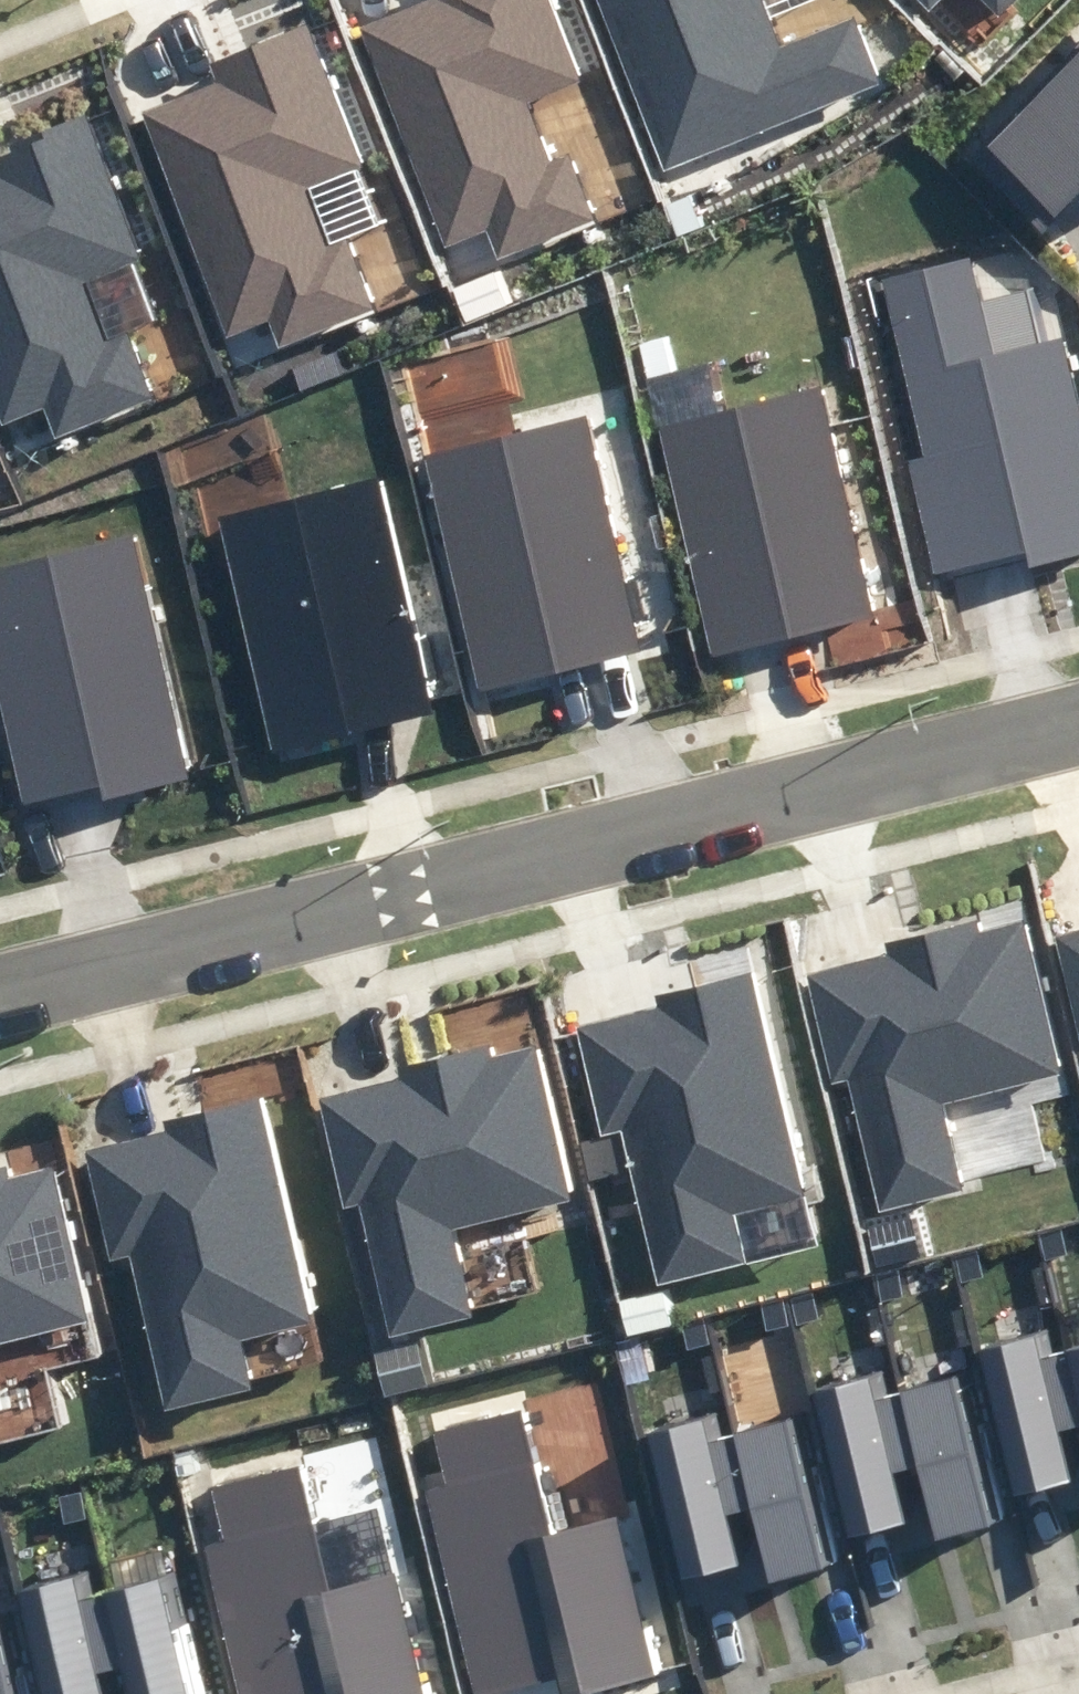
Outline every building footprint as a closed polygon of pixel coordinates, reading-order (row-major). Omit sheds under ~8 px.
[(360,26),(447,245),(486,230),(497,256),(591,219),(566,157),(548,164),(524,104),(577,83),(544,0),(428,0),(360,26)] [(666,167),(877,84),(853,23),(780,51),(760,0),(600,0),(666,167)] [(933,13),(946,0),(920,0),(933,13)] [(998,18),(1016,0),(979,0),(998,18)] [(217,84),(145,112),(232,334),(271,319),(281,344),(369,310),(318,181),(354,167),(301,32),(211,67),(217,84)] [(988,146),(1056,216),(1078,194),(1078,58),(988,146)] [(9,429),(47,414),(57,439),(146,404),(95,275),(131,261),(77,126),(0,157),(0,406),(9,429)] [(935,572),(1025,550),(1028,567),(1078,555),(1078,415),(1061,340),(1039,345),(1027,295),(980,306),(969,259),(886,278),(928,457),(908,461),(935,572)] [(818,392),(660,429),(714,653),(872,616),(818,392)] [(582,420),(424,457),(480,689),(637,652),(582,420)] [(376,483),(220,520),(275,752),(431,715),(376,483)] [(0,569),(0,694),(26,803),(100,785),(103,797),(187,777),(130,539),(0,569)] [(890,954),(809,974),(834,1076),(848,1073),(881,1209),(961,1190),(939,1098),(1055,1070),(1019,923),(981,932),(980,926),(889,948),(890,954)] [(1058,940),(1078,1025),(1078,935),(1058,940)] [(661,1009),(581,1029),(607,1135),(623,1131),(661,1285),(745,1264),(732,1213),(797,1197),(744,981),(659,1001),(661,1009)] [(488,1060),(485,1050),(403,1070),(406,1081),(318,1102),(343,1203),(357,1200),(390,1336),(469,1317),(447,1230),(570,1200),(534,1049),(488,1060)] [(310,1323),(255,1100),(165,1122),(168,1136),(87,1156),(113,1261),(132,1257),(169,1407),(248,1387),(237,1341),(310,1323)] [(51,1170),(7,1181),(4,1170),(0,1171),(0,1342),(88,1321),(51,1170)] [(980,1350),(1016,1497),(1070,1483),(1057,1432),(1078,1427),(1078,1422),(1062,1352),(1057,1331),(980,1350)] [(415,1343),(375,1353),(385,1393),(424,1384),(415,1343)] [(1062,1352),(1078,1422),(1078,1348),(1062,1352)] [(891,1375),(816,1393),(852,1541),(907,1527),(893,1472),(914,1467),(896,1396),(891,1375)] [(968,1379),(896,1396),(914,1467),(927,1522),(931,1539),(1003,1522),(968,1379)] [(426,1494),(475,1692),(556,1672),(561,1693),(576,1693),(654,1675),(616,1521),(548,1538),(518,1415),(432,1436),(445,1489),(426,1494)] [(725,1415),(648,1434),(684,1582),(741,1568),(727,1513),(748,1507),(731,1438),(725,1415)] [(801,1421),(731,1438),(748,1507),(767,1584),(837,1567),(801,1421)] [(204,1551),(239,1693),(423,1693),(395,1578),(326,1595),(296,1472),(211,1493),(224,1546),(204,1551)] [(25,1590),(51,1693),(108,1693),(103,1672),(126,1667),(108,1592),(102,1571),(25,1590)] [(108,1592),(132,1693),(204,1693),(175,1576),(108,1592)] [(0,1622),(0,1693),(32,1693),(13,1619),(0,1622)]
